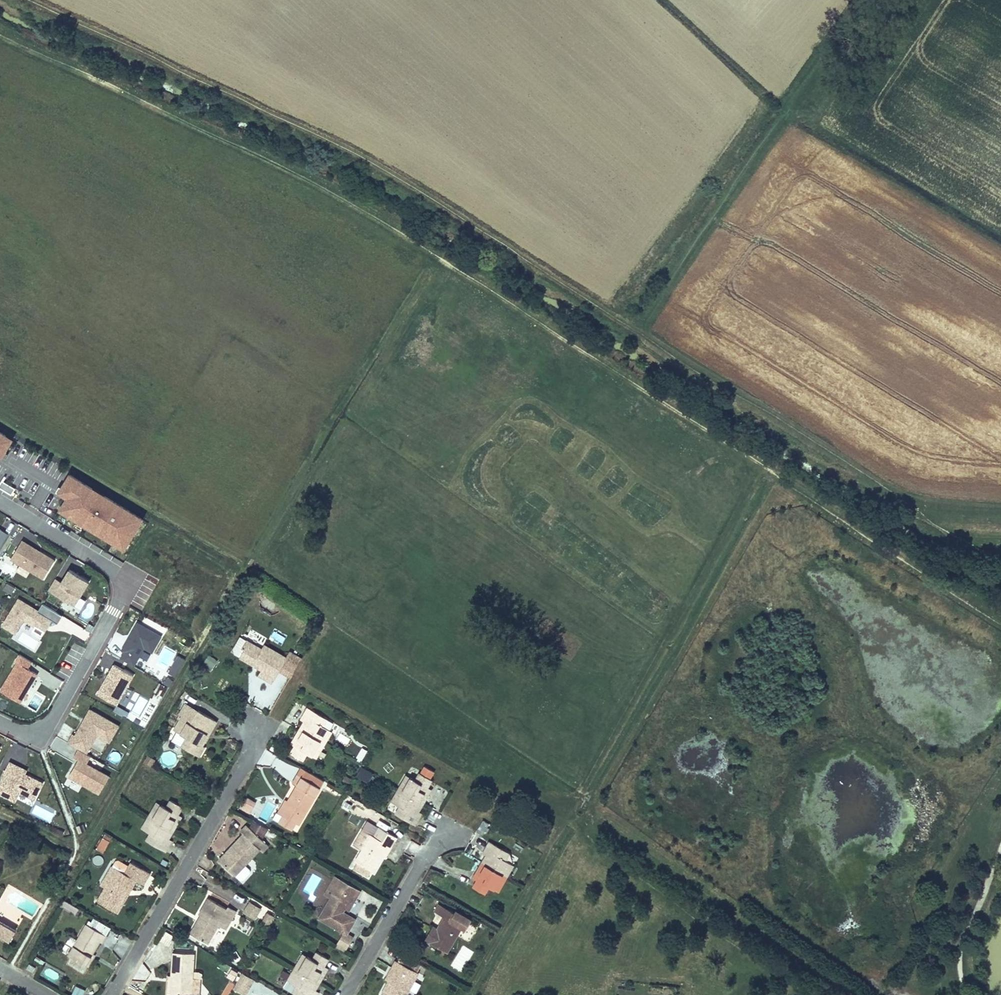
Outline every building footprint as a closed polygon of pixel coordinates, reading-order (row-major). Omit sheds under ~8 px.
[(493,387),(492,393),(508,397),(509,390),(493,387)] [(0,432),(0,450),(3,451),(10,438),(0,432)] [(141,517),(69,473),(61,486),(69,491),(59,508),(78,520),(81,516),(94,523),(91,528),(110,539),(113,535),(126,543),(141,517)] [(1,480),(0,481),(0,488),(10,494),(14,488),(1,480)] [(94,523),(81,516),(78,520),(91,528),(94,523)] [(126,543),(113,535),(110,539),(123,547),(126,543)] [(43,577),(54,558),(40,549),(39,551),(28,544),(29,543),(22,539),(11,557),(43,577)] [(74,604),(88,579),(69,568),(61,581),(55,577),(48,588),(74,604)] [(52,618),(19,598),(3,624),(16,632),(24,618),(36,625),(33,629),(42,634),(52,618)] [(80,637),(85,628),(66,618),(61,627),(80,637)] [(153,651),(162,635),(137,621),(132,631),(134,632),(132,635),(130,634),(122,648),(125,650),(121,657),(135,664),(145,646),(153,651)] [(33,651),(39,642),(23,631),(17,640),(33,651)] [(255,673),(269,681),(276,667),(283,655),(260,642),(257,647),(241,638),(236,646),(240,648),(236,655),(249,662),(251,659),(260,664),(258,668),(255,673)] [(286,650),(283,655),(276,667),(288,674),(298,657),(286,650)] [(20,704),(37,675),(28,670),(32,663),(19,656),(15,663),(17,664),(0,692),(20,704)] [(249,662),(258,668),(260,664),(251,659),(249,662)] [(116,706),(133,676),(114,665),(97,695),(116,706)] [(159,682),(155,691),(164,696),(168,687),(159,682)] [(178,711),(181,713),(188,717),(186,721),(189,722),(197,709),(183,701),(178,711)] [(185,736),(180,746),(191,753),(203,731),(206,733),(214,719),(197,709),(189,722),(186,721),(188,717),(181,713),(171,729),(179,733),(185,736)] [(308,724),(310,721),(322,728),(327,719),(308,709),(301,720),(304,722),(308,724)] [(109,743),(119,726),(90,710),(75,737),(73,736),(68,744),(78,750),(87,755),(97,736),(109,743)] [(304,722),(299,732),(318,743),(323,745),(331,732),(322,728),(310,721),(308,724),(304,722)] [(203,731),(191,753),(197,756),(203,745),(200,744),(206,733),(203,731)] [(318,743),(299,732),(295,738),(299,741),(295,747),(291,754),(302,760),(306,754),(311,756),(318,743)] [(179,733),(174,743),(180,746),(185,736),(179,733)] [(311,756),(316,759),(323,745),(318,743),(311,756)] [(361,747),(355,759),(361,762),(367,750),(361,747)] [(109,777),(87,765),(91,757),(87,755),(78,750),(74,758),(79,761),(69,777),(100,794),(109,777)] [(44,782),(29,774),(28,777),(25,775),(28,769),(11,761),(0,784),(0,792),(16,800),(21,790),(36,798),(44,782)] [(424,765),(421,771),(432,777),(435,771),(424,765)] [(368,783),(374,773),(362,766),(356,776),(368,783)] [(399,792),(423,805),(423,804),(427,797),(424,795),(428,788),(432,780),(421,774),(417,781),(412,779),(405,792),(400,790),(399,792)] [(288,804),(281,816),(283,818),(294,824),(299,826),(320,789),(295,775),(291,783),(298,786),(288,804)] [(412,779),(408,776),(400,790),(405,792),(412,779)] [(418,812),(423,805),(399,792),(392,803),(401,808),(397,814),(417,826),(423,815),(418,812)] [(352,810),(355,799),(346,797),(343,808),(352,810)] [(255,804),(247,799),(241,810),(249,815),(255,804)] [(148,817),(141,830),(150,835),(162,842),(164,838),(169,841),(179,824),(174,821),(178,815),(182,808),(170,801),(166,808),(162,806),(153,820),(148,817)] [(277,814),(281,816),(288,804),(284,801),(277,814)] [(260,816),(266,820),(275,807),(269,802),(260,816)] [(162,806),(157,803),(148,817),(153,820),(162,806)] [(174,821),(179,824),(182,818),(178,815),(174,821)] [(290,830),(294,824),(283,818),(279,824),(290,830)] [(227,858),(224,855),(218,861),(235,876),(245,865),(260,850),(263,853),(269,846),(247,826),(241,832),(244,834),(227,852),(230,855),(227,858)] [(388,846),(391,848),(396,838),(378,828),(374,836),(363,830),(354,846),(362,851),(355,863),(372,873),(381,858),(388,846)] [(173,843),(169,841),(164,838),(162,842),(150,835),(146,841),(167,853),(173,843)] [(96,850),(103,854),(110,842),(102,838),(96,850)] [(481,852),(485,854),(486,853),(488,855),(490,852),(493,854),(494,852),(504,858),(508,851),(488,839),(481,852)] [(381,858),(384,860),(391,848),(388,846),(381,858)] [(505,875),(512,863),(504,858),(494,852),(493,854),(490,852),(488,855),(486,853),(485,854),(475,871),(479,873),(476,877),(472,884),(484,890),(488,883),(493,886),(501,872),(505,875)] [(130,867),(121,862),(116,870),(125,875),(130,867)] [(125,875),(116,870),(106,889),(98,904),(117,914),(127,897),(124,896),(128,889),(130,891),(136,881),(144,885),(150,874),(131,864),(130,867),(125,875)] [(245,865),(235,876),(237,879),(248,868),(245,865)] [(101,886),(106,889),(116,870),(111,868),(101,886)] [(501,872),(493,886),(498,889),(505,875),(501,872)] [(317,920),(342,935),(335,948),(344,953),(353,937),(349,935),(358,921),(346,914),(360,892),(334,877),(323,895),(330,899),(317,920)] [(218,924),(224,927),(235,909),(227,905),(226,907),(207,897),(199,913),(201,914),(204,915),(201,921),(198,919),(192,929),(199,933),(197,936),(207,942),(218,924)] [(259,906),(248,898),(241,910),(253,917),(259,906)] [(438,925),(436,924),(432,922),(423,939),(444,951),(460,924),(464,926),(469,918),(453,908),(451,910),(435,901),(431,908),(441,914),(438,920),(441,921),(438,925)] [(9,943),(15,933),(0,924),(0,938),(9,943)] [(87,967),(94,954),(101,943),(103,944),(107,937),(86,926),(78,941),(69,957),(87,967)] [(69,937),(61,952),(69,957),(78,941),(69,937)] [(452,968),(464,972),(472,949),(460,945),(452,968)] [(193,951),(174,950),(172,974),(171,991),(178,991),(177,994),(190,994),(190,992),(192,976),(193,951)] [(319,970),(322,964),(327,957),(315,951),(311,958),(305,954),(298,968),(317,979),(322,972),(319,970)] [(301,952),(293,966),(298,968),(305,954),(301,952)] [(97,956),(94,954),(87,967),(90,968),(97,956)] [(398,963),(416,973),(421,965),(402,955),(398,963)] [(395,962),(392,969),(395,970),(389,982),(382,994),(407,994),(418,974),(416,973),(398,963),(395,962)] [(27,970),(33,974),(36,969),(29,965),(27,970)] [(232,976),(236,969),(230,966),(226,973),(232,976)] [(317,979),(298,968),(293,966),(286,979),(294,983),(307,991),(309,987),(312,989),(317,979)] [(395,970),(392,969),(386,980),(389,982),(395,970)] [(249,975),(241,970),(232,986),(241,991),(249,975)] [(199,993),(201,976),(192,976),(190,992),(199,993)] [(887,988),(892,981),(887,978),(882,984),(887,988)] [(315,991),(312,989),(309,987),(307,991),(294,983),(290,991),(297,994),(313,994),(315,991)] [(76,986),(72,994),(84,994),(86,991),(76,986)]
